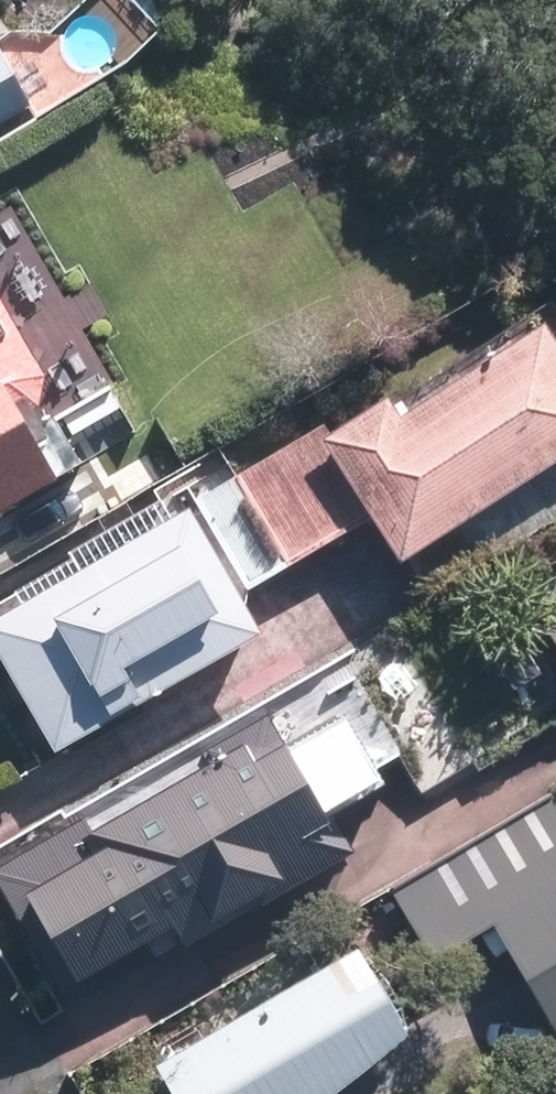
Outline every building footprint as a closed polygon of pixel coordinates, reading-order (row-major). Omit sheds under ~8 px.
[(31,105),(0,53),(0,123),(31,105)] [(50,478),(48,474),(73,458),(54,425),(20,423),(10,407),(26,397),(37,375),(0,311),(0,507),(50,478)] [(294,565),(376,518),(402,559),(555,458),(555,339),(543,318),(400,412),(388,394),(335,430),(330,422),(265,462),(246,473),(242,474),(294,565)] [(232,474),(252,463),(242,443),(236,434),(216,446),(222,455),(232,474)] [(266,633),(243,593),(294,565),(242,474),(193,506),(0,617),(0,648),(60,752),(266,633)] [(555,645),(555,574),(525,592),(555,645)] [(188,956),(354,856),(267,713),(204,751),(212,764),(77,845),(130,934),(163,913),(188,956)] [(553,790),(391,886),(399,898),(437,962),(498,927),(555,1024),(555,795),(553,790)] [(155,1060),(175,1093),(334,1093),(370,1065),(392,1046),(406,1028),(377,977),(359,944),(334,959),(155,1060)]
